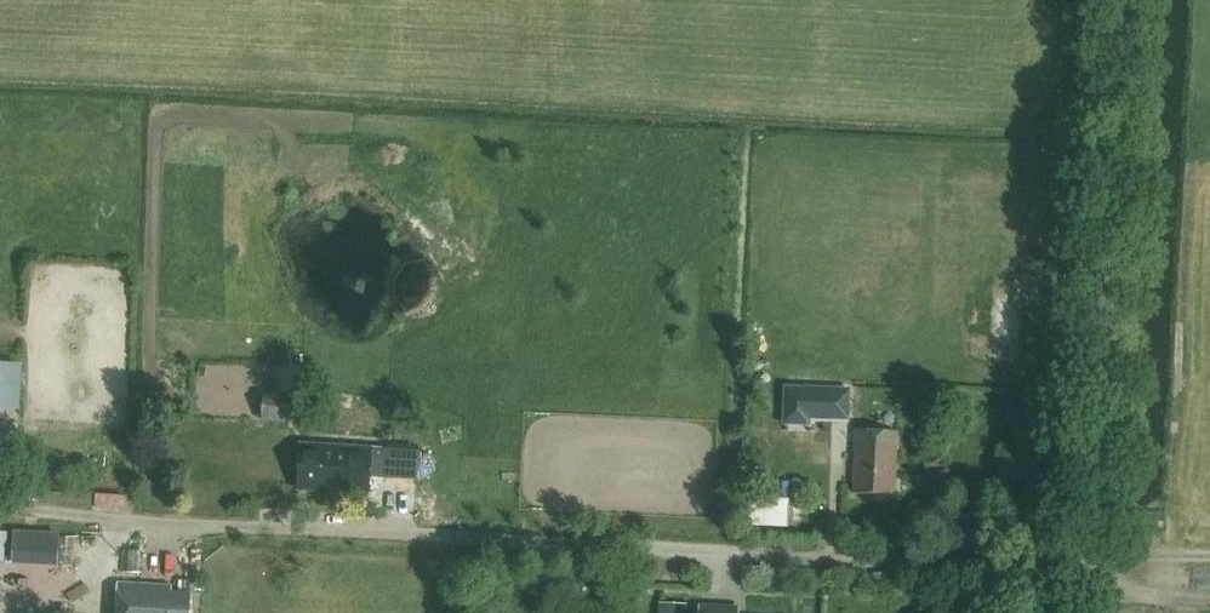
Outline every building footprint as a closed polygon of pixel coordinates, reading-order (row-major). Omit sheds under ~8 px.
[(26,410),(27,361),(0,361),(0,410),(26,410)] [(277,387),(263,387),(262,420),(301,422),(302,394),(277,393),(277,387)] [(191,396),(189,414),(225,417),(227,399),(191,396)] [(848,441),(847,422),(802,425),(803,444),(848,441)] [(895,493),(897,444),(897,432),(855,430),(853,491),(895,493)] [(418,450),(301,443),(298,487),(369,492),(370,475),(416,478),(418,450)] [(99,510),(130,510),(130,492),(99,492),(99,510)] [(29,562),(30,533),(15,533),(14,562),(29,562)] [(151,551),(151,573),(203,573),(203,552),(151,551)] [(118,582),(116,612),(190,612),(192,592),(172,591),(172,585),(118,582)] [(661,612),(685,612),(686,602),(661,601),(661,612)] [(739,605),(700,603),(700,612),(738,612),(739,605)]
